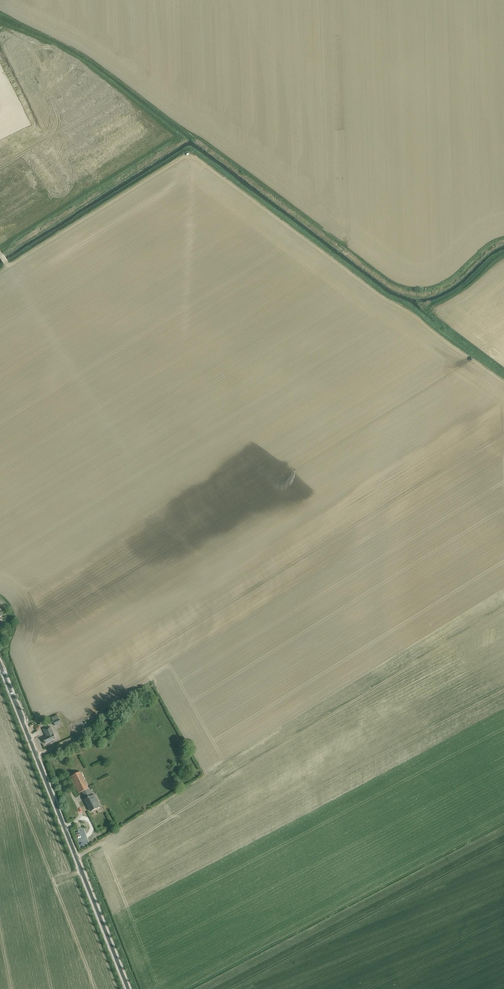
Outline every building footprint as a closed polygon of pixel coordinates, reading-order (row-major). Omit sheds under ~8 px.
[(61,723),(57,716),(51,718),(55,726),(61,723)] [(44,743),(45,743),(55,739),(50,727),(44,729),(47,737),(43,739),(43,740),(44,743)] [(85,799),(91,812),(100,807),(94,795),(88,798),(84,791),(89,789),(80,772),(70,777),(79,794),(82,792),(85,799)]
